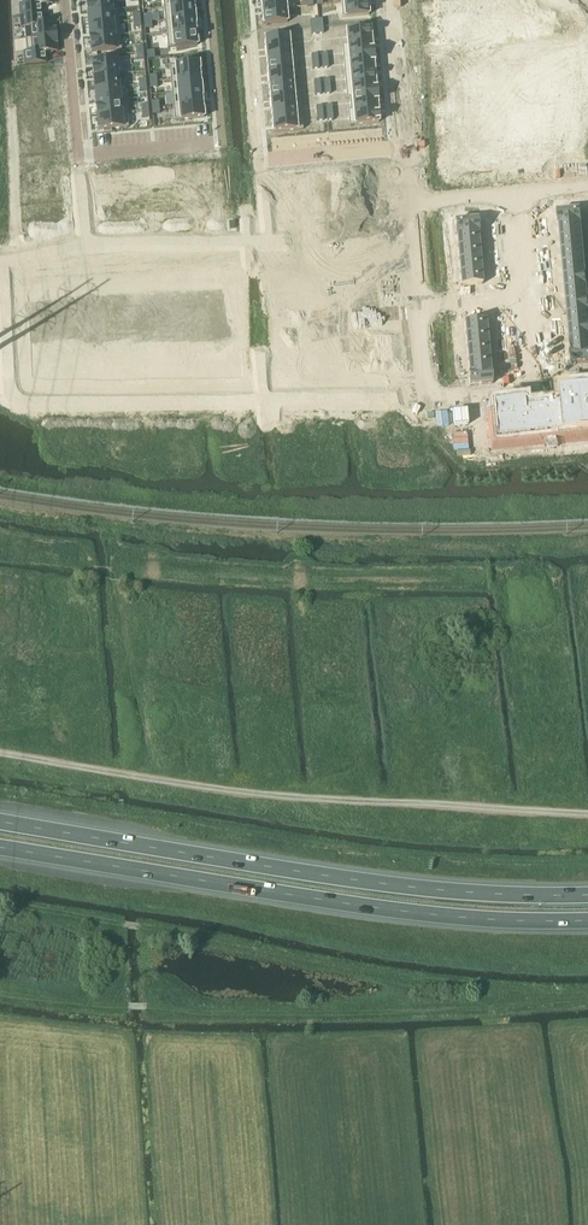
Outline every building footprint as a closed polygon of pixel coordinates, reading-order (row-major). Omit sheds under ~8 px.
[(20,5),(21,17),(41,15),(40,5),(53,4),(52,0),(22,0),(22,5),(20,5)] [(87,4),(86,5),(87,12),(88,12),(117,9),(112,9),(111,0),(86,0),(87,4)] [(261,5),(262,10),(286,8),(285,0),(260,0),(261,5)] [(367,1),(343,3),(345,17),(369,15),(367,1)] [(194,5),(164,8),(165,21),(195,18),(194,11),(194,10),(194,6),(194,5)] [(286,8),(262,10),(262,17),(262,25),(287,23),(286,8)] [(117,9),(88,12),(89,25),(119,22),(117,9)] [(41,15),(21,17),(22,28),(24,27),(25,40),(56,37),(55,30),(54,23),(42,24),(41,15)] [(195,18),(165,21),(166,34),(196,31),(196,30),(196,26),(196,25),(195,25),(195,18)] [(119,22),(89,25),(90,38),(120,35),(119,22)] [(370,29),(346,31),(347,46),(371,44),(370,29)] [(196,31),(166,34),(167,48),(197,45),(196,37),(197,37),(197,36),(196,32),(196,31)] [(90,38),(89,38),(90,46),(91,46),(91,52),(121,50),(120,35),(90,38)] [(27,53),(24,53),(25,65),(46,63),(45,53),(57,52),(56,44),(57,44),(56,37),(25,40),(27,53)] [(288,37),(264,39),(264,47),(265,47),(266,53),(290,51),(288,37)] [(371,44),(347,46),(348,59),(373,56),(372,50),(372,51),(371,44)] [(266,59),(266,66),(291,64),(290,51),(266,53),(266,59)] [(373,56),(348,59),(350,72),(374,69),(373,63),(373,62),(373,56)] [(122,59),(92,62),(93,69),(92,69),(93,76),(93,77),(123,74),(122,59)] [(199,63),(169,66),(170,80),(201,78),(200,77),(200,72),(200,71),(199,71),(199,63)] [(291,64),(266,66),(267,74),(268,79),(292,77),(291,64)] [(48,67),(19,70),(20,81),(22,81),(23,90),(61,86),(60,79),(59,76),(49,77),(48,67)] [(374,69),(350,72),(351,85),(375,82),(374,69)] [(123,74),(93,77),(95,89),(119,87),(117,75),(123,74)] [(268,85),(269,92),(293,90),(292,77),(268,79),(268,85)] [(201,78),(170,80),(171,93),(201,91),(201,84),(201,83),(201,78)] [(375,82),(351,85),(352,98),(376,95),(376,89),(375,89),(375,82)] [(24,99),(22,99),(23,110),(51,107),(50,98),(61,97),(61,94),(61,86),(23,90),(24,99)] [(119,87),(95,89),(96,102),(120,100),(119,87)] [(293,90),(269,92),(269,99),(270,99),(270,105),(294,103),(293,90)] [(201,91),(171,93),(173,106),(203,103),(202,98),(202,97),(201,91)] [(376,95),(352,98),(353,111),(377,108),(376,101),(377,101),(376,95)] [(120,100),(96,102),(96,108),(96,115),(97,115),(127,113),(127,112),(121,113),(120,100)] [(203,103),(173,106),(174,121),(204,118),(203,110),(203,109),(203,104),(203,103)] [(271,111),(270,111),(271,118),(296,116),(294,103),(270,105),(271,111)] [(51,107),(23,110),(24,120),(26,120),(27,129),(64,125),(63,118),(63,115),(52,116),(51,107)] [(377,108),(353,111),(354,125),(378,123),(377,108)] [(127,113),(97,115),(98,130),(128,127),(127,113)] [(296,116),(271,118),(272,125),(273,132),(297,130),(296,116)] [(28,138),(26,138),(27,148),(55,146),(54,136),(65,135),(64,133),(65,133),(64,125),(27,129),(28,138)] [(55,146),(27,148),(27,159),(29,159),(30,168),(68,164),(67,157),(66,154),(56,155),(55,146)] [(31,177),(29,177),(30,187),(58,185),(58,175),(68,174),(68,171),(68,164),(30,168),(31,177)] [(212,179),(198,180),(200,204),(214,203),(213,195),(215,194),(214,187),(213,187),(212,179)] [(156,180),(142,181),(145,205),(158,204),(158,208),(159,208),(156,180)] [(198,180),(184,181),(186,205),(191,205),(191,206),(198,205),(198,204),(200,204),(198,180)] [(142,181),(129,183),(131,207),(145,205),(142,181)] [(184,181),(170,183),(172,207),(186,205),(184,181)] [(129,183),(115,184),(117,208),(122,207),(123,209),(130,208),(130,207),(131,207),(129,183)] [(101,193),(100,193),(100,201),(102,200),(103,209),(117,208),(115,184),(101,185),(101,193)] [(58,185),(30,187),(31,198),(33,197),(34,206),(71,203),(71,196),(70,196),(70,193),(59,194),(58,185)] [(35,216),(33,216),(34,227),(62,224),(61,214),(72,213),(72,210),(71,203),(34,206),(35,216)] [(580,208),(558,210),(559,223),(581,221),(580,208)] [(476,218),(455,220),(456,232),(477,230),(476,218)] [(581,221),(559,223),(561,236),(582,234),(581,221)] [(477,230),(456,232),(457,245),(478,243),(477,230)] [(582,234),(561,236),(562,248),(583,247),(582,234)] [(478,243),(457,245),(458,258),(480,256),(478,243)] [(583,247),(562,248),(563,261),(585,259),(583,247)] [(480,256),(458,258),(459,271),(481,269),(480,256)] [(585,259),(563,261),(564,274),(586,272),(585,259)] [(177,263),(164,264),(166,288),(178,287),(179,291),(177,263)] [(177,263),(179,291),(192,290),(190,266),(178,267),(177,263)] [(164,264),(151,266),(153,290),(166,288),(164,264)] [(139,267),(138,267),(140,291),(153,290),(151,266),(146,266),(146,265),(139,265),(139,267)] [(203,265),(190,266),(192,290),(205,289),(203,265)] [(138,267),(123,268),(126,292),(140,291),(138,267)] [(481,269),(459,271),(460,284),(482,282),(481,269)] [(84,270),(71,272),(73,296),(86,294),(84,270)] [(50,274),(45,274),(47,298),(60,297),(58,273),(57,273),(57,272),(50,272),(50,274)] [(71,272),(58,273),(60,297),(73,296),(71,272)] [(586,272),(564,274),(565,287),(586,285),(587,285),(586,272)] [(565,287),(564,287),(565,300),(587,298),(586,285),(565,287)] [(565,300),(567,312),(587,310),(587,308),(587,298),(565,300)] [(567,312),(568,325),(587,323),(587,310),(567,312)] [(486,317),(464,319),(465,332),(487,330),(486,317)] [(568,325),(569,337),(587,335),(587,323),(568,325)] [(487,330),(465,332),(467,345),(488,343),(487,330)] [(569,337),(570,350),(587,348),(587,335),(569,337)] [(81,339),(80,340),(84,373),(107,371),(104,341),(81,343),(81,339)] [(128,339),(104,341),(107,371),(107,372),(118,371),(118,370),(131,369),(128,339)] [(80,340),(57,342),(60,372),(83,370),(83,373),(84,373),(80,340)] [(57,342),(34,344),(36,374),(49,373),(60,372),(57,342)] [(488,343),(467,345),(468,358),(489,356),(488,343)] [(570,350),(571,362),(587,361),(587,348),(570,350)] [(489,356),(468,358),(469,371),(491,369),(489,356)] [(469,371),(468,371),(469,383),(492,381),(491,369),(469,371)] [(492,405),(495,443),(505,444),(513,441),(522,442),(530,439),(539,440),(548,438),(557,439),(565,436),(574,437),(582,435),(587,435),(587,389),(560,392),(561,405),(529,408),(528,402),(492,405)]
